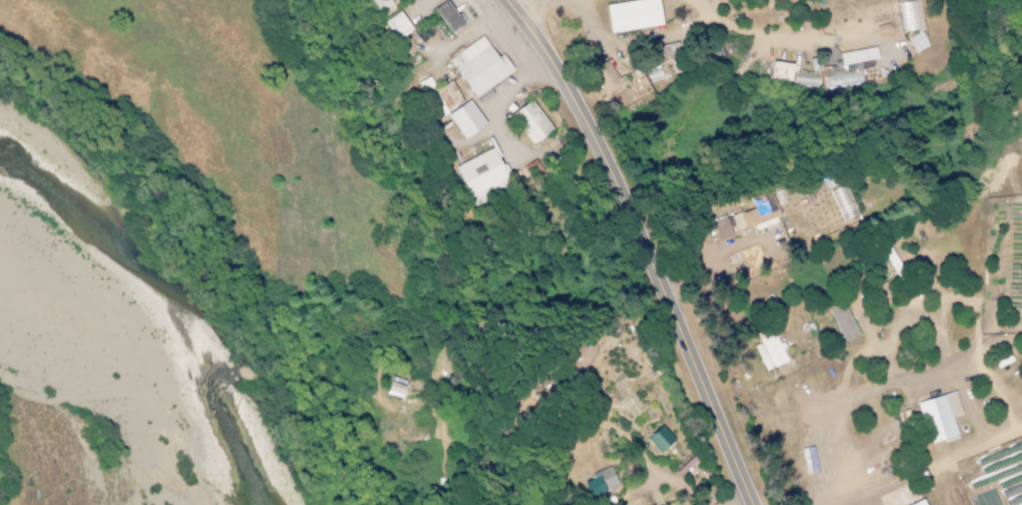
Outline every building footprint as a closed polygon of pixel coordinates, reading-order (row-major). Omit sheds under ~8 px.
[(603,6),(638,0),(657,0),(661,26),(607,34),(603,6)] [(444,2),(433,10),(452,34),(476,16),(468,6),(455,16),(444,2)] [(380,22),(395,12),(408,31),(393,41),(380,22)] [(907,38),(913,52),(927,47),(922,32),(907,38)] [(480,36),(443,61),(470,101),(513,72),(500,53),(494,57),(480,36)] [(838,53),(839,64),(822,66),(826,89),(846,86),(844,71),(872,67),(871,59),(877,58),(875,47),(838,53)] [(616,77),(605,57),(588,67),(605,97),(628,84),(622,74),(616,77)] [(791,63),(771,61),(769,79),(790,81),(791,63)] [(450,80),(433,88),(428,77),(416,82),(422,94),(431,89),(441,113),(461,104),(450,80)] [(444,116),(466,100),(484,123),(462,140),(444,116)] [(507,115),(528,100),(550,129),(528,145),(507,115)] [(452,166),(489,148),(509,189),(472,207),(452,166)] [(769,190),(749,197),(753,208),(740,213),(745,228),(753,225),(755,230),(780,222),(769,190)] [(717,240),(731,235),(724,216),(710,221),(717,240)] [(844,342),(858,335),(843,304),(829,311),(844,342)] [(759,344),(754,345),(762,370),(787,362),(780,342),(777,344),(772,329),(756,335),(759,344)] [(384,393),(402,398),(405,386),(388,381),(384,393)] [(961,414),(954,391),(915,402),(927,444),(956,435),(951,417),(961,414)] [(646,438),(659,453),(673,439),(660,425),(646,438)] [(617,485),(608,466),(590,475),(591,479),(581,483),(588,498),(617,485)]
